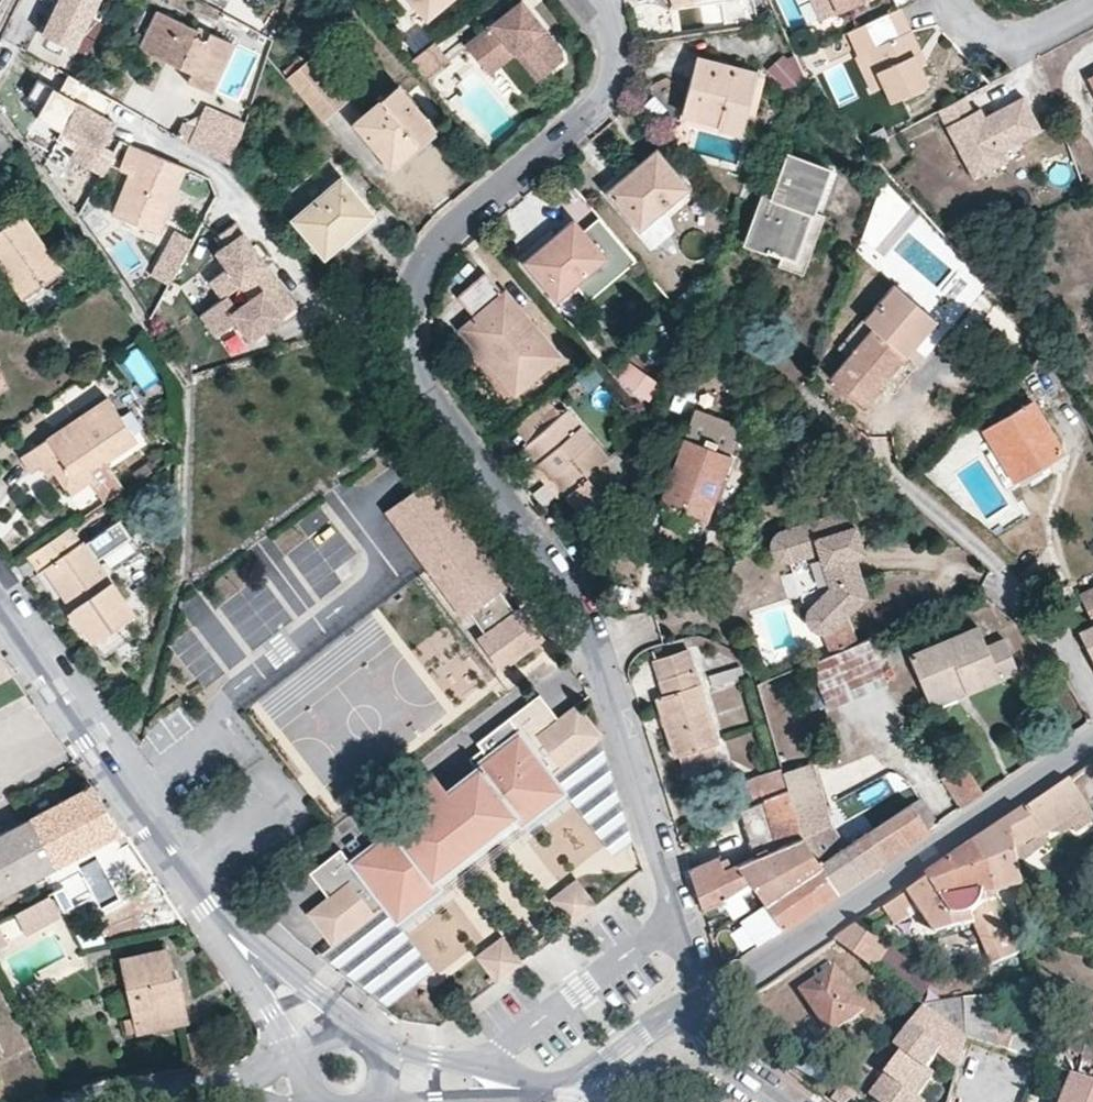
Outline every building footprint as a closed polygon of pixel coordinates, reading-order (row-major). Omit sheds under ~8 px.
[(39,33),(77,49),(102,0),(55,0),(39,33)] [(429,17),(447,0),(410,0),(429,17)] [(519,0),(463,45),(487,72),(508,53),(542,70),(556,58),(558,44),(519,0)] [(821,21),(840,13),(834,0),(811,0),(821,21)] [(868,0),(834,0),(840,13),(868,0)] [(923,55),(902,10),(851,33),(861,54),(867,52),(884,88),(891,104),(929,87),(922,71),(916,58),(923,55)] [(232,43),(156,13),(148,50),(215,83),(232,43)] [(19,50),(1,42),(0,45),(0,86),(1,86),(19,50)] [(433,43),(412,60),(426,79),(448,58),(433,43)] [(867,52),(861,54),(856,57),(872,93),(884,88),(867,52)] [(785,59),(783,57),(768,69),(790,95),(806,81),(792,54),(785,59)] [(929,68),(923,55),(916,58),(922,71),(929,68)] [(695,58),(682,109),(719,119),(717,126),(742,132),(747,113),(756,75),(695,58)] [(313,59),(287,79),(319,119),(344,99),(313,59)] [(764,76),(756,75),(747,113),(755,115),(764,76)] [(116,122),(52,84),(37,117),(60,129),(57,139),(75,149),(71,156),(105,176),(117,152),(105,144),(116,122)] [(394,85),(350,124),(391,169),(436,130),(394,85)] [(973,114),(964,98),(936,112),(972,180),(1007,162),(1001,153),(1040,132),(1022,98),(985,117),(981,110),(973,114)] [(245,122),(208,103),(190,142),(229,162),(245,122)] [(719,119),(682,109),(680,116),(717,126),(719,119)] [(184,174),(123,150),(97,215),(158,239),(184,174)] [(648,171),(662,159),(655,151),(641,162),(648,171)] [(793,261),(811,211),(826,171),(788,157),(773,197),(764,193),(748,237),(770,245),(768,251),(780,256),(793,261)] [(687,189),(662,159),(648,171),(641,162),(607,191),(655,246),(674,230),(659,213),(687,189)] [(341,178),(292,220),(316,248),(332,235),(339,244),(373,215),(341,178)] [(823,215),(811,211),(793,261),(780,256),(777,266),(802,274),(823,215)] [(0,229),(0,263),(25,297),(57,273),(16,217),(0,229)] [(604,259),(618,275),(636,261),(600,218),(583,233),(604,259)] [(572,221),(524,261),(556,300),(575,283),(589,300),(618,275),(604,259),(583,233),(572,221)] [(297,305),(236,222),(220,234),(227,244),(216,252),(228,268),(210,280),(223,298),(201,314),(217,335),(236,321),(250,340),(297,305)] [(193,240),(175,231),(150,273),(171,284),(193,240)] [(770,245),(748,237),(744,247),(767,254),(768,251),(770,245)] [(895,275),(904,264),(886,248),(876,259),(895,275)] [(459,328),(490,365),(495,361),(520,390),(559,356),(532,324),(530,325),(485,272),(456,296),(473,317),(459,328)] [(936,322),(893,284),(861,321),(855,315),(839,333),(833,328),(830,332),(852,350),(829,378),(863,407),(936,322)] [(495,361),(490,365),(514,394),(520,390),(495,361)] [(619,378),(650,400),(661,385),(631,362),(619,378)] [(10,389),(0,374),(0,396),(10,389)] [(33,472),(39,467),(49,461),(56,472),(66,488),(105,461),(136,440),(108,397),(22,456),(33,472)] [(547,398),(513,427),(525,441),(559,412),(547,398)] [(983,430),(994,449),(1010,476),(1037,460),(1043,471),(1066,458),(1033,401),(983,430)] [(593,519),(600,514),(593,506),(612,490),(620,484),(601,463),(587,446),(593,441),(594,440),(564,407),(559,412),(525,441),(521,445),(581,516),(587,512),(593,519)] [(740,425),(694,408),(652,522),(698,539),(740,425)] [(587,446),(601,463),(609,456),(593,441),(587,446)] [(1010,476),(994,449),(984,455),(1006,493),(1043,471),(1037,460),(1010,476)] [(601,463),(620,484),(619,459),(614,452),(607,458),(601,463)] [(49,461),(39,467),(47,478),(56,472),(49,461)] [(110,469),(105,461),(66,488),(71,496),(88,484),(110,469)] [(97,498),(119,482),(110,469),(88,484),(97,498)] [(102,506),(124,491),(119,482),(97,498),(102,506)] [(385,514),(391,522),(431,492),(425,485),(385,514)] [(593,506),(600,514),(605,509),(614,492),(612,490),(593,506)] [(515,614),(511,617),(497,612),(491,604),(490,596),(491,590),(489,577),(480,565),(472,553),(474,551),(431,492),(391,522),(462,617),(468,613),(487,638),(506,665),(536,642),(515,614)] [(862,551),(848,511),(777,532),(773,537),(772,542),(773,551),(780,559),(789,563),(806,613),(807,621),(810,628),(814,631),(819,632),(824,632),(829,630),(833,628),(866,597),(852,554),(862,551)] [(587,512),(581,516),(588,524),(593,519),(587,512)] [(68,529),(27,557),(38,574),(44,570),(102,656),(140,630),(94,562),(129,539),(118,522),(83,546),(82,544),(80,545),(68,529)] [(489,577),(491,590),(499,584),(474,551),(472,553),(480,565),(489,577)] [(515,614),(536,642),(540,639),(519,610),(515,614)] [(819,632),(814,631),(824,657),(841,649),(832,628),(829,630),(824,632),(819,632)] [(1080,637),(1092,659),(1092,628),(1080,637)] [(909,658),(927,700),(962,685),(965,693),(1018,671),(1004,640),(986,647),(978,629),(909,658)] [(501,669),(506,665),(487,638),(481,642),(501,669)] [(824,657),(808,663),(828,712),(888,687),(868,638),(841,649),(824,657)] [(654,663),(659,680),(692,669),(687,652),(654,663)] [(14,673),(0,653),(0,681),(14,673)] [(740,667),(709,676),(712,686),(743,677),(740,667)] [(692,669),(659,680),(663,695),(656,697),(675,757),(677,756),(714,745),(717,743),(692,669)] [(962,685),(927,700),(931,708),(965,693),(962,685)] [(559,718),(540,695),(476,743),(481,749),(471,756),(479,767),(444,793),(433,779),(416,791),(428,806),(391,834),(389,832),(350,860),(340,848),(309,872),(327,896),(306,911),(330,942),(382,903),(396,922),(439,889),(431,880),(513,817),(520,826),(563,793),(550,775),(601,737),(599,732),(577,704),(559,718)] [(110,711),(117,721),(129,713),(122,702),(110,711)] [(550,775),(563,793),(611,851),(630,835),(601,737),(550,775)] [(714,745),(677,756),(684,776),(720,764),(714,745)] [(770,795),(787,788),(781,768),(765,775),(770,795)] [(960,807),(984,791),(966,768),(940,778),(960,807)] [(770,795),(765,775),(744,783),(750,805),(770,795)] [(1086,800),(1072,778),(1001,824),(999,827),(977,843),(993,891),(1024,885),(1020,862),(1026,857),(1030,851),(1029,844),(1023,838),(1042,829),(1043,830),(1086,800)] [(90,785),(28,818),(54,866),(71,857),(121,830),(90,785)] [(688,867),(700,907),(721,898),(748,880),(763,902),(778,930),(836,892),(802,837),(792,804),(788,793),(787,788),(770,795),(750,805),(738,810),(753,857),(730,867),(724,869),(718,859),(717,856),(688,867)] [(788,793),(792,804),(803,800),(811,797),(809,788),(788,793)] [(910,804),(931,827),(937,823),(920,797),(910,804)] [(792,804),(802,837),(814,832),(803,800),(792,804)] [(864,834),(882,860),(931,827),(910,804),(864,834)] [(802,837),(836,892),(845,886),(882,860),(864,834),(857,838),(837,808),(824,817),(829,825),(814,832),(802,837)] [(513,817),(431,880),(439,889),(520,826),(513,817)] [(54,866),(28,818),(0,833),(0,895),(54,866)] [(993,891),(977,843),(975,844),(972,844),(883,906),(896,925),(910,916),(907,910),(917,903),(937,930),(975,922),(998,969),(1022,954),(993,891)] [(71,857),(54,866),(73,899),(88,891),(71,857)] [(726,857),(718,859),(724,869),(730,867),(726,857)] [(581,915),(593,906),(573,881),(561,889),(581,915)] [(568,926),(581,915),(561,889),(548,899),(568,926)] [(58,913),(49,895),(37,901),(46,919),(58,913)] [(46,919),(37,901),(14,914),(23,932),(46,919)] [(753,908),(771,936),(778,930),(763,902),(753,908)] [(396,922),(382,903),(330,942),(314,954),(382,1007),(432,968),(396,922)] [(890,944),(859,922),(834,939),(873,967),(878,961),(890,944)] [(487,944),(507,973),(520,963),(499,936),(487,944)] [(473,955),(494,982),(507,973),(487,944),(473,955)] [(935,977),(890,944),(878,961),(923,994),(935,977)] [(165,950),(121,960),(134,1017),(125,1019),(128,1034),(187,1022),(178,976),(171,977),(165,950)] [(864,1009),(835,967),(802,989),(831,1032),(864,1009)] [(983,1041),(999,1047),(998,1023),(1002,1023),(1001,998),(964,1000),(925,1005),(966,1035),(983,1041)] [(911,1023),(946,1049),(941,1054),(957,1067),(960,1054),(966,1035),(925,1005),(911,1023)] [(911,1023),(895,1046),(902,1051),(868,1097),(875,1101),(900,1101),(908,1091),(918,1099),(919,1098),(937,1073),(931,1069),(941,1054),(946,1049),(911,1023)] [(983,1041),(966,1035),(960,1054),(978,1060),(983,1041)] [(1014,1037),(1009,1050),(1059,1068),(1064,1055),(1014,1037)] [(1063,1101),(1092,1101),(1092,1080),(1075,1074),(1063,1101)] [(900,1101),(924,1101),(919,1098),(918,1099),(908,1091),(900,1101)]
